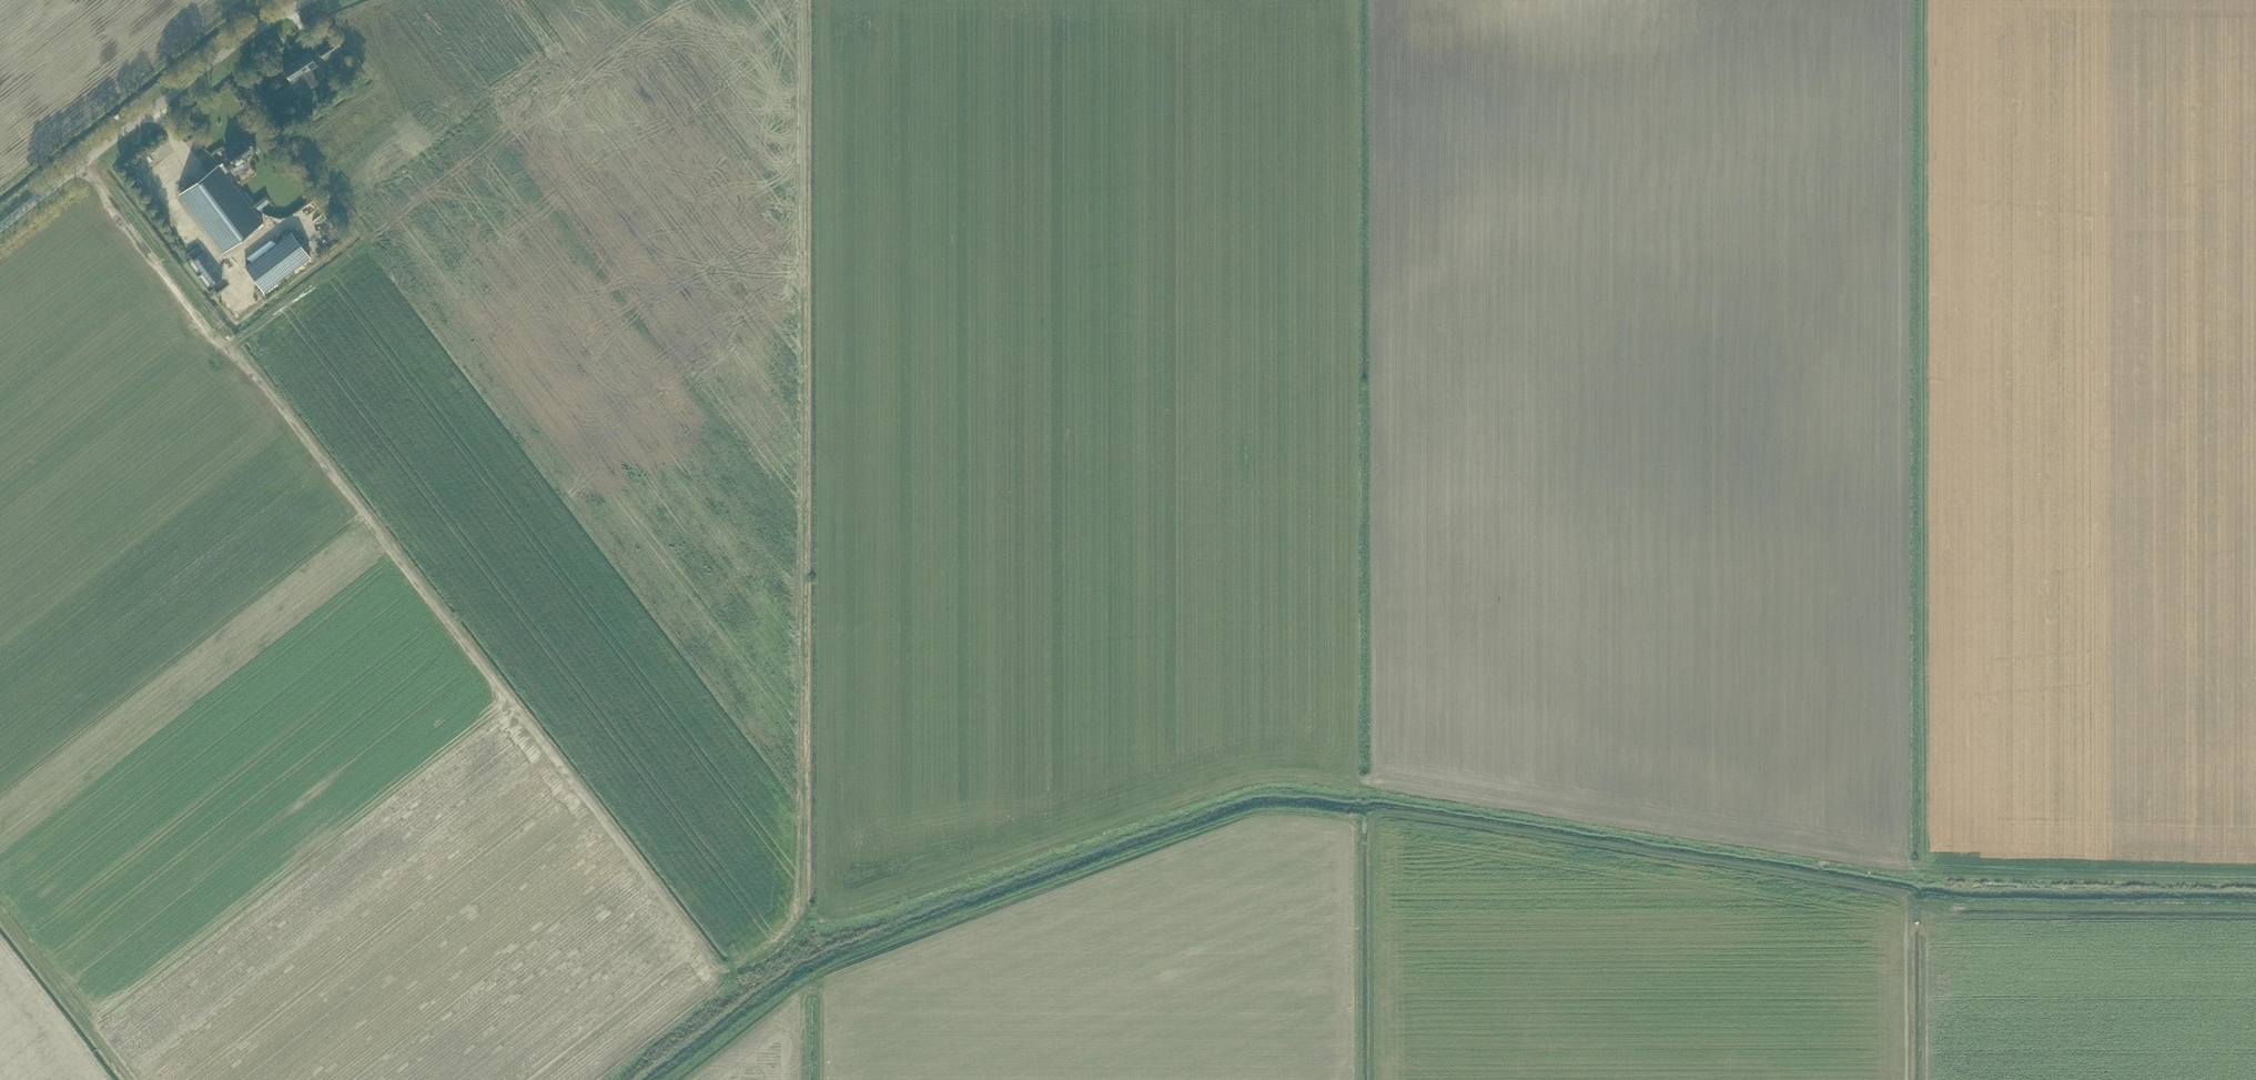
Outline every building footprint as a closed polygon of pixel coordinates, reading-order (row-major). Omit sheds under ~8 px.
[(318,50),(325,59),(343,46),(336,37),(318,50)] [(297,59),(314,84),(319,81),(312,69),(318,65),(309,51),(297,59)] [(314,84),(297,59),(284,68),(293,81),(298,78),(306,89),(314,84)] [(266,101),(254,86),(248,90),(259,106),(266,101)] [(220,164),(179,194),(223,253),(264,222),(226,172),(232,168),(235,172),(248,163),(245,158),(258,149),(248,137),(227,153),(230,157),(221,164),(220,164)] [(247,179),(240,184),(252,199),(258,193),(247,179)] [(246,266),(266,292),(312,257),(292,231),(246,266)] [(193,261),(211,286),(223,278),(204,253),(193,261)]
